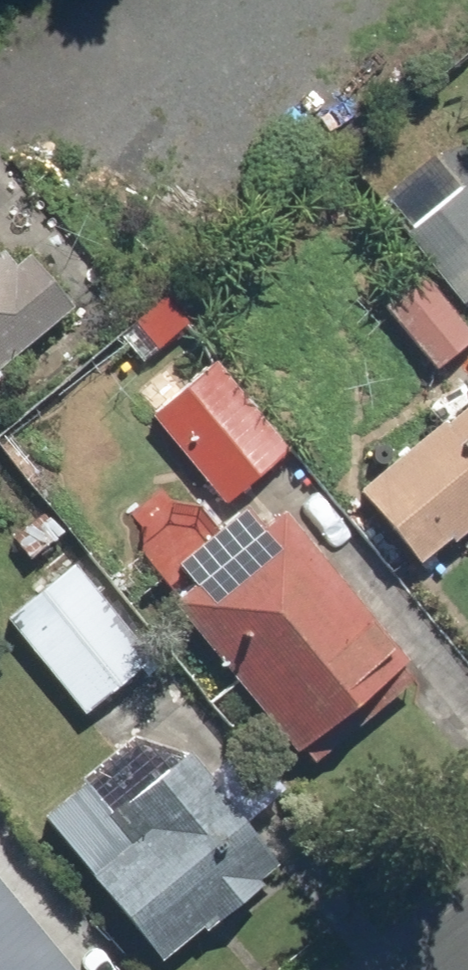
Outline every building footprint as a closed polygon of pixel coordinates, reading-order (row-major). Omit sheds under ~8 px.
[(452,182),(397,232),(459,300),(467,292),(467,199),(452,182)] [(0,257),(0,384),(79,321),(29,259),(12,272),(0,257)] [(415,274),(375,311),(434,376),(467,344),(467,332),(415,274)] [(281,448),(206,359),(142,413),(216,502),(281,448)] [(346,505),(406,575),(467,521),(467,399),(346,505)] [(41,580),(0,616),(0,624),(85,722),(156,661),(73,565),(78,560),(42,517),(10,544),(41,580)] [(399,687),(272,520),(162,604),(288,771),(399,687)] [(148,727),(32,823),(152,965),(267,868),(148,727)] [(309,801),(266,804),(269,858),(312,855),(309,801)] [(0,898),(0,969),(62,969),(0,898)]
